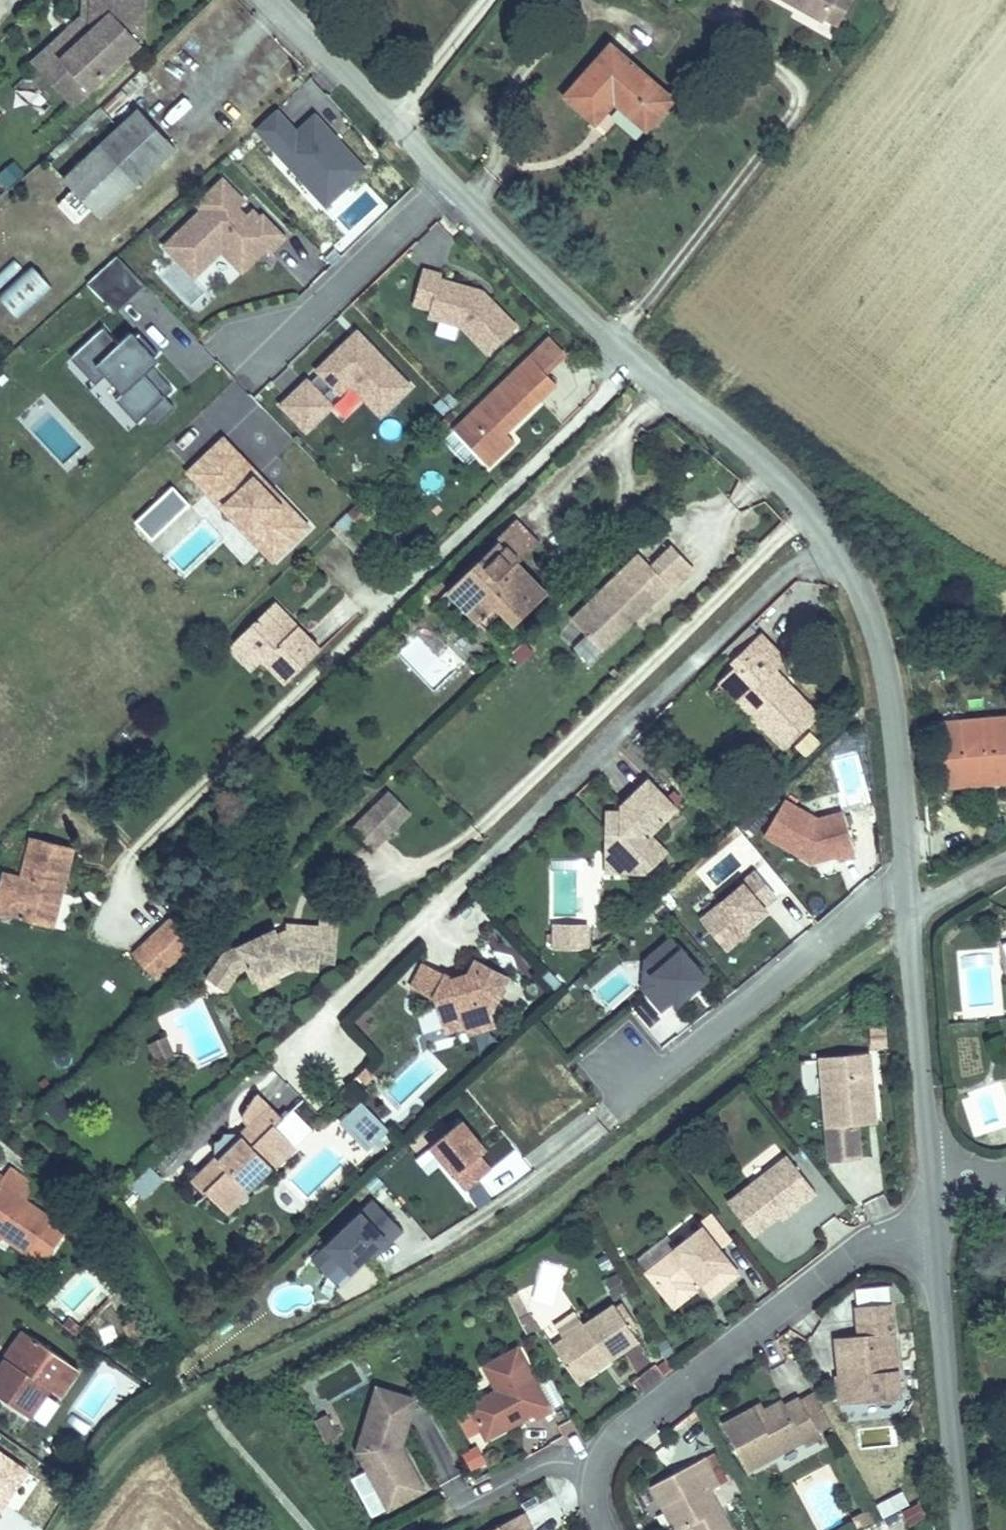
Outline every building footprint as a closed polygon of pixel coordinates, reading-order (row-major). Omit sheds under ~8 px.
[(36,61),(74,103),(88,89),(61,60),(83,39),(87,44),(94,37),(91,33),(92,0),(85,0),(84,16),(36,61)] [(91,33),(94,37),(87,44),(83,39),(61,60),(88,89),(130,51),(140,42),(142,0),(92,0),(91,33)] [(799,2),(797,7),(824,22),(825,18),(835,0),(795,0),(799,2)] [(825,18),(838,26),(853,0),(835,0),(825,18)] [(595,123),(615,101),(617,99),(622,103),(620,105),(647,129),(673,99),(611,45),(566,97),(595,123)] [(106,112),(102,107),(46,159),(50,164),(106,112)] [(298,131),(277,108),(256,128),(317,194),(339,173),(349,184),(367,168),(339,138),(333,143),(325,134),(330,129),(316,114),(298,131)] [(64,179),(74,189),(92,209),(100,217),(175,148),(139,109),(120,127),(64,179)] [(333,143),(339,138),(330,129),(325,134),(333,143)] [(339,173),(317,194),(327,205),(349,184),(339,173)] [(270,253),(285,238),(263,215),(260,217),(252,209),(246,215),(238,222),(231,215),(239,207),(245,202),(227,183),(205,204),(210,210),(172,246),(188,262),(196,254),(207,265),(221,251),(242,272),(266,249),(270,253)] [(74,189),(59,204),(76,223),(92,209),(74,189)] [(239,207),(231,215),(238,222),(246,215),(239,207)] [(198,273),(207,265),(196,254),(188,262),(198,273)] [(145,284),(117,255),(87,283),(116,312),(145,284)] [(51,285),(34,266),(1,296),(17,314),(51,285)] [(461,324),(489,352),(517,325),(488,296),(485,298),(481,293),(482,289),(440,278),(441,273),(422,268),(413,303),(431,308),(433,299),(448,303),(443,319),(461,324)] [(140,348),(131,337),(127,333),(117,342),(101,325),(69,355),(94,382),(104,373),(121,391),(114,398),(135,421),(143,413),(163,395),(171,387),(150,365),(154,362),(149,357),(153,354),(144,345),(140,348)] [(358,330),(353,335),(358,341),(363,336),(358,330)] [(156,351),(138,331),(134,334),(131,337),(140,348),(144,345),(153,354),(156,351)] [(410,385),(363,336),(358,341),(353,335),(317,370),(319,373),(311,380),(309,378),(282,404),(306,428),(333,403),(322,391),(330,384),(339,393),(350,382),(381,413),(410,385)] [(564,353),(549,338),(530,357),(544,371),(564,353)] [(544,371),(530,357),(454,431),(477,454),(489,466),(511,445),(502,436),(506,432),(557,384),(544,371)] [(317,370),(309,378),(311,380),(319,373),(317,370)] [(619,399),(629,410),(638,395),(630,389),(619,399)] [(163,395),(143,413),(153,424),(173,405),(163,395)] [(506,432),(502,436),(511,445),(515,442),(506,432)] [(308,526),(285,501),(281,505),(254,477),(257,473),(223,437),(190,469),(211,490),(220,482),(233,496),(224,504),(276,558),(308,526)] [(211,490),(190,469),(187,472),(272,561),(276,558),(224,504),(233,496),(220,482),(211,490)] [(285,501),(257,473),(254,477),(281,505),(285,501)] [(151,543),(189,506),(170,486),(132,523),(151,543)] [(358,524),(371,511),(361,500),(348,513),(358,524)] [(448,591),(480,623),(497,605),(516,625),(548,593),(519,564),(517,562),(520,559),(512,550),(529,533),(516,520),(495,540),(497,543),(448,591)] [(539,543),(529,533),(512,550),(520,559),(517,562),(519,564),(539,543)] [(601,628),(612,640),(635,617),(631,614),(636,609),(640,613),(669,584),(673,589),(694,569),(672,547),(652,567),(639,555),(572,621),(590,638),(601,628)] [(346,595),(322,624),(341,639),(365,611),(346,595)] [(275,603),(240,636),(263,659),(286,683),(320,650),(275,603)] [(602,650),(612,640),(601,628),(590,638),(602,650)] [(229,646),(252,670),(263,659),(240,636),(229,646)] [(784,659),(761,636),(734,662),(738,667),(722,683),(784,747),(817,715),(790,687),(787,690),(782,685),(785,682),(774,669),(784,659)] [(533,651),(525,642),(512,655),(520,664),(533,651)] [(500,643),(495,649),(501,656),(507,651),(500,643)] [(785,682),(782,685),(787,690),(790,687),(785,682)] [(944,723),(949,787),(1005,782),(1005,718),(944,723)] [(621,851),(620,872),(647,872),(668,853),(650,835),(676,809),(649,780),(622,806),(622,812),(622,833),(607,833),(607,851),(621,851)] [(391,792),(368,815),(387,834),(410,811),(391,792)] [(845,813),(820,820),(786,800),(766,835),(801,855),(804,850),(812,854),(814,863),(839,856),(841,861),(857,856),(845,813)] [(622,812),(607,812),(607,833),(622,833),(622,812)] [(387,834),(368,815),(353,830),(372,849),(387,834)] [(73,847),(32,836),(22,879),(12,917),(53,927),(73,847)] [(804,850),(801,855),(814,863),(812,854),(804,850)] [(620,872),(621,851),(607,851),(606,872),(620,872)] [(22,879),(5,874),(0,892),(0,914),(12,917),(22,879)] [(771,895),(755,876),(703,917),(728,949),(747,934),(741,926),(761,910),(758,906),(771,895)] [(196,940),(174,916),(133,955),(155,978),(196,940)] [(254,980),(255,979),(274,970),(276,976),(278,975),(292,968),(319,970),(319,961),(335,962),(338,924),(320,922),(319,927),(303,926),(302,932),(286,931),(275,930),(224,954),(208,979),(226,991),(235,976),(234,973),(247,966),(254,980)] [(586,947),(587,927),(556,927),(556,947),(586,947)] [(652,974),(682,948),(673,937),(646,960),(643,987),(655,977),(652,974)] [(708,978),(682,948),(652,974),(655,977),(643,987),(663,1011),(675,1001),(678,1004),(708,978)] [(476,961),(470,971),(466,979),(453,983),(451,977),(424,964),(411,987),(434,999),(445,1033),(465,1027),(466,1026),(464,1020),(491,1011),(509,978),(476,961)] [(274,970),(255,979),(260,989),(280,980),(278,975),(276,976),(274,970)] [(466,979),(470,971),(451,977),(453,983),(466,979)] [(491,1011),(464,1020),(466,1026),(465,1027),(467,1034),(495,1026),(491,1011)] [(868,1051),(884,1051),(884,1027),(868,1027),(868,1051)] [(165,1036),(158,1039),(167,1058),(174,1055),(165,1036)] [(158,1039),(149,1043),(158,1062),(167,1058),(158,1039)] [(857,1123),(870,1121),(866,1078),(872,1077),(870,1054),(821,1058),(824,1093),(830,1160),(860,1157),(857,1123)] [(872,1077),(866,1078),(870,1121),(876,1121),(872,1077)] [(282,1121),(256,1094),(244,1113),(243,1116),(243,1119),(243,1122),(248,1126),(240,1135),(243,1138),(220,1161),(216,1158),(191,1181),(205,1196),(208,1193),(225,1211),(234,1203),(235,1205),(249,1192),(247,1190),(271,1167),(273,1169),(295,1147),(276,1127),(282,1121)] [(389,1130),(362,1102),(343,1120),(353,1129),(362,1120),(369,1127),(372,1124),(383,1135),(389,1130)] [(362,1120),(353,1129),(370,1148),(383,1135),(372,1124),(369,1127),(362,1120)] [(482,1157),(489,1151),(463,1120),(419,1157),(439,1180),(453,1169),(471,1190),(494,1171),(482,1157)] [(797,1200),(801,1205),(817,1193),(788,1156),(786,1158),(752,1185),(728,1203),(753,1235),(779,1215),(797,1200)] [(145,1200),(161,1178),(146,1167),(130,1189),(145,1200)] [(3,1178),(0,1183),(0,1184),(16,1195),(20,1189),(3,1178)] [(0,1184),(0,1234),(4,1236),(29,1254),(36,1243),(51,1253),(63,1236),(48,1226),(52,1220),(16,1195),(0,1184)] [(404,1229),(375,1200),(313,1260),(327,1274),(341,1260),(352,1272),(371,1254),(386,1239),(390,1242),(404,1229)] [(797,1200),(779,1215),(782,1220),(801,1205),(797,1200)] [(678,1246),(646,1272),(668,1300),(691,1281),(689,1279),(695,1275),(696,1277),(711,1295),(739,1274),(719,1249),(732,1239),(712,1213),(699,1224),(702,1228),(678,1246)] [(374,1258),(390,1242),(386,1239),(371,1254),(374,1258)] [(44,1264),(51,1253),(36,1243),(29,1254),(44,1264)] [(551,1320),(570,1312),(550,1265),(531,1273),(551,1320)] [(626,1292),(619,1278),(608,1283),(615,1297),(626,1292)] [(697,1289),(691,1281),(668,1300),(673,1307),(697,1289)] [(515,1294),(506,1300),(527,1332),(536,1326),(515,1294)] [(622,1304),(616,1307),(632,1330),(637,1327),(622,1304)] [(632,1330),(616,1307),(614,1305),(555,1345),(580,1381),(613,1359),(612,1358),(638,1340),(632,1330)] [(892,1305),(857,1308),(860,1337),(852,1338),(856,1376),(841,1377),(838,1377),(840,1402),(901,1396),(892,1305)] [(81,1328),(70,1317),(62,1325),(74,1333),(75,1334),(81,1328)] [(15,1364),(32,1338),(22,1331),(5,1357),(7,1358),(15,1364)] [(32,1338),(15,1364),(7,1358),(0,1368),(0,1396),(30,1417),(50,1388),(69,1361),(33,1337),(32,1338)] [(856,1376),(852,1338),(837,1340),(841,1377),(856,1376)] [(531,1409),(533,1414),(536,1419),(551,1411),(518,1348),(484,1366),(497,1390),(492,1392),(497,1401),(473,1414),(486,1439),(521,1421),(519,1416),(531,1409)] [(61,1396),(79,1369),(69,1361),(50,1388),(61,1396)] [(400,1446),(415,1400),(378,1388),(358,1451),(389,1508),(423,1489),(400,1446)] [(497,1401),(492,1392),(469,1405),(473,1414),(497,1401)] [(830,1423),(814,1393),(801,1401),(817,1430),(830,1423)] [(817,1430),(801,1401),(799,1397),(785,1405),(782,1400),(764,1409),(757,1413),(754,1407),(723,1423),(747,1470),(802,1440),(805,1445),(820,1436),(817,1430)] [(761,1403),(754,1407),(757,1413),(764,1409),(761,1403)] [(521,1421),(533,1414),(531,1409),(519,1416),(521,1421)] [(460,1454),(470,1473),(486,1465),(477,1446),(460,1454)] [(659,1500),(675,1529),(682,1529),(687,1527),(689,1529),(732,1529),(720,1508),(715,1511),(705,1494),(711,1490),(720,1486),(704,1458),(681,1470),(689,1484),(659,1500)] [(689,1484),(681,1470),(652,1486),(659,1500),(689,1484)] [(720,1508),(711,1490),(705,1494),(715,1511),(720,1508)] [(879,1517),(908,1508),(903,1493),(875,1502),(879,1517)] [(918,1503),(902,1511),(909,1525),(925,1517),(918,1503)] [(877,1519),(871,1508),(852,1518),(858,1529),(877,1519)] [(491,1529),(526,1529),(531,1527),(524,1513),(491,1529)]
